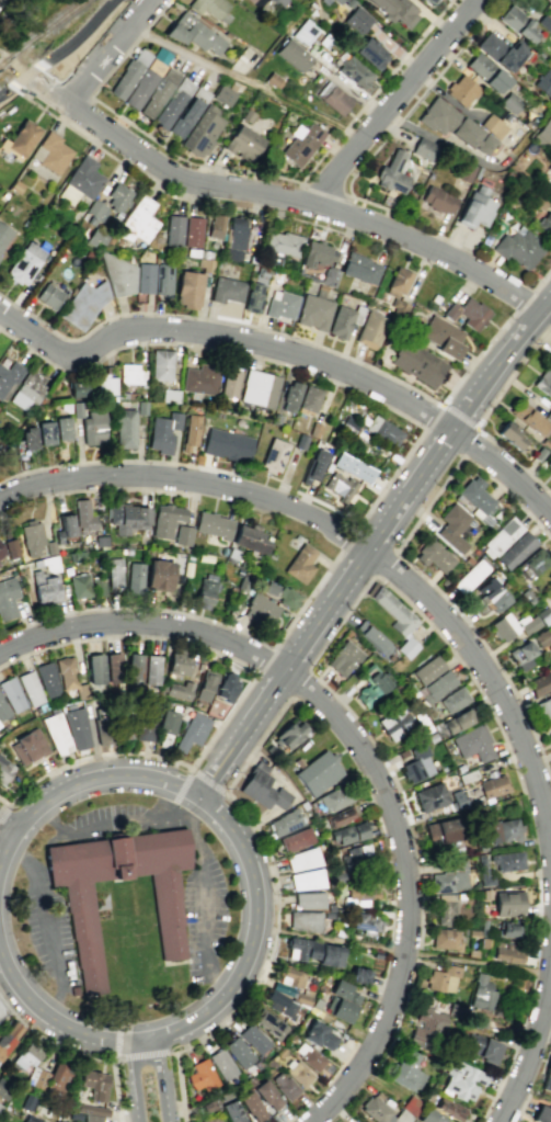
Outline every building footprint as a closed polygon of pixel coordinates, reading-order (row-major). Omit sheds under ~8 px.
[(185,5),(190,0),(222,0),(229,5),(223,12),(230,16),(223,24),(217,19),(216,21),(202,9),(198,13),(185,5)] [(417,15),(414,13),(417,10),(406,0),(367,0),(382,13),(380,15),(388,22),(392,18),(406,29),(417,15)] [(550,11),(550,0),(538,0),(550,11)] [(496,19),(509,3),(531,22),(528,26),(538,34),(529,45),(496,19)] [(355,4),(371,19),(358,34),(342,20),(355,4)] [(182,10),(162,35),(182,44),(186,38),(200,50),(204,46),(215,56),(226,43),(214,33),(213,34),(191,14),(190,16),(183,11),(182,10)] [(535,21),(549,34),(550,31),(550,21),(542,13),(535,21)] [(303,45),(317,30),(309,23),(310,22),(305,18),(289,35),(297,41),(297,39),(303,45)] [(487,32),(474,46),(508,73),(529,48),(516,37),(507,48),(487,32)] [(286,36),(287,37),(311,58),(305,67),(299,72),(274,52),(286,36)] [(375,71),(388,56),(374,44),(376,43),(369,37),(368,38),(365,36),(352,52),(375,71)] [(158,46),(171,55),(170,57),(172,58),(167,65),(165,64),(164,65),(165,66),(135,111),(122,101),(144,67),(145,68),(152,57),(151,57),(158,46)] [(139,47),(150,55),(120,100),(107,91),(123,69),(122,68),(128,58),(131,60),(139,47)] [(475,52),(510,80),(500,93),(496,92),(495,94),(482,83),(484,81),(464,65),(475,52)] [(335,69),(338,65),(337,64),(342,58),(343,59),(347,54),(372,75),(359,90),(336,69),(335,69)] [(547,66),(550,70),(550,90),(546,97),(531,84),(547,66)] [(167,67),(180,75),(150,120),(137,111),(167,67)] [(269,70),(283,79),(277,88),(273,84),(271,87),(263,81),(264,79),(269,70)] [(460,73),(480,90),(473,99),(471,98),(462,107),(443,92),(450,82),(452,84),(460,73)] [(182,77),(194,86),(163,131),(151,122),(182,77)] [(325,78),(353,101),(340,116),(338,115),(312,93),(324,79),(325,78)] [(210,98),(220,83),(227,87),(231,80),(242,86),(227,107),(210,98)] [(197,84),(209,93),(179,139),(167,131),(197,84)] [(508,91),(521,102),(510,115),(497,104),(508,91)] [(434,95),(415,120),(429,131),(432,128),(440,135),(445,131),(470,149),(471,147),(483,156),(494,140),(477,126),(434,95)] [(207,103),(218,111),(215,115),(223,121),(210,139),(213,141),(205,155),(202,154),(199,157),(192,155),(186,150),(187,149),(179,145),(207,103)] [(245,107),(254,114),(248,123),(239,117),(245,107)] [(489,112),(477,126),(494,140),(506,127),(489,112)] [(547,115),(550,118),(550,138),(543,148),(530,137),(547,115)] [(23,118),(41,129),(21,159),(4,147),(23,118)] [(310,122),(323,133),(296,167),(279,152),(292,136),(288,133),(296,123),(303,129),(310,122)] [(238,123),(263,140),(250,160),(243,156),(241,159),(234,155),(237,152),(233,150),(230,154),(220,148),(238,123)] [(47,128),(61,138),(58,141),(72,151),(57,174),(28,156),(47,128)] [(417,136),(438,147),(431,162),(410,152),(417,136)] [(394,146),(406,152),(398,171),(410,178),(402,194),(388,188),(387,190),(376,184),(379,177),(376,175),(380,165),(384,166),(394,146)] [(82,154),(96,162),(92,170),(104,179),(89,201),(62,182),(82,154)] [(455,177),(468,183),(475,166),(463,160),(455,177)] [(92,199),(100,203),(113,181),(131,193),(127,200),(129,202),(126,207),(123,206),(119,212),(117,209),(115,213),(108,208),(100,223),(96,220),(93,226),(87,222),(90,215),(84,212),(92,199)] [(478,183),(489,189),(484,196),(495,202),(491,211),(492,212),(484,227),(475,223),(471,230),(455,222),(471,190),(473,192),(478,183)] [(71,205),(79,193),(65,184),(57,196),(71,205)] [(428,185),(456,199),(449,214),(444,211),(443,214),(426,205),(424,208),(418,206),(428,185)] [(140,193),(154,204),(147,215),(159,223),(145,243),(133,236),(129,241),(111,237),(140,193)] [(546,211),(550,215),(550,239),(533,226),(536,224),(533,222),(539,215),(541,216),(546,211)] [(167,214),(183,216),(181,249),(163,247),(167,214)] [(223,215),(221,233),(225,233),(223,240),(219,240),(219,239),(206,237),(208,220),(210,220),(211,214),(223,215)] [(185,216),(202,217),(199,247),(183,246),(185,216)] [(241,251),(240,262),(221,259),(222,248),(227,249),(229,235),(227,235),(230,216),(244,218),(243,226),(246,227),(243,251),(241,251)] [(13,231),(0,222),(0,250),(13,231)] [(92,227),(106,237),(102,245),(95,241),(92,247),(83,241),(92,227)] [(490,248),(503,234),(506,237),(513,230),(518,235),(524,229),(546,248),(525,272),(506,256),(503,259),(490,248)] [(280,231),(302,237),(297,258),(280,253),(278,264),(261,260),(268,230),(280,234),(280,231)] [(335,250),(330,249),(331,247),(322,243),(323,240),(318,239),(317,242),(307,240),(300,265),(312,269),(314,260),(326,264),(326,261),(332,263),(335,250)] [(27,241),(44,252),(38,261),(41,261),(23,287),(19,284),(18,285),(7,279),(9,275),(4,273),(21,248),(22,249),(27,241)] [(101,250),(99,253),(112,296),(134,292),(135,265),(101,250)] [(374,285),(380,267),(368,261),(369,259),(347,250),(338,273),(365,283),(366,282),(374,285)] [(196,267),(197,259),(211,260),(210,273),(200,272),(200,267),(196,267)] [(137,262),(153,263),(152,293),(136,293),(137,262)] [(156,263),(172,264),(170,294),(168,294),(168,296),(160,296),(160,294),(153,293),(156,263)] [(251,282),(253,283),(257,267),(267,270),(262,294),(264,294),(259,315),(242,310),(246,291),(249,291),(251,282)] [(338,270),(326,267),(326,269),(324,269),(320,283),(333,287),(338,270)] [(395,267),(412,273),(403,294),(398,292),(395,297),(384,293),(395,267)] [(203,273),(180,271),(180,275),(177,274),(174,304),(181,305),(181,308),(195,309),(196,306),(198,306),(203,273)] [(214,275),(244,282),(240,303),(222,299),(221,303),(208,301),(214,275)] [(104,279),(110,296),(97,307),(81,331),(58,316),(81,281),(92,287),(104,279)] [(46,282),(60,292),(64,288),(67,291),(54,310),(35,297),(46,282)] [(272,290),(269,297),(268,297),(264,315),(275,318),(276,314),(290,318),(297,295),(278,290),(278,292),(272,290)] [(302,293),(333,302),(324,332),(313,329),(313,327),(307,325),(306,327),(295,324),(302,293)] [(392,297),(409,305),(403,317),(391,311),(393,307),(389,305),(392,297)] [(478,302),(491,313),(484,320),(485,321),(481,327),(479,326),(473,332),(462,321),(466,317),(458,310),(450,320),(441,314),(451,302),(458,307),(467,297),(477,304),(478,302)] [(336,304),(353,310),(355,304),(364,307),(357,325),(351,322),(344,340),(334,337),(334,335),(326,331),(336,304)] [(367,308),(353,341),(375,350),(388,319),(379,316),(380,314),(367,308)] [(454,361),(462,345),(457,343),(463,331),(431,314),(418,336),(437,345),(435,350),(454,361)] [(447,365),(403,338),(388,363),(432,390),(447,365)] [(151,350),(150,379),(171,381),(171,351),(151,350)] [(3,401),(0,400),(0,365),(5,369),(12,359),(25,367),(3,401)] [(119,363),(119,383),(144,383),(144,370),(138,370),(138,364),(119,363)] [(196,370),(198,363),(218,365),(216,395),(180,390),(184,367),(196,370)] [(8,400),(28,365),(45,376),(41,384),(46,387),(31,413),(8,400)] [(114,395),(113,365),(103,365),(103,373),(93,373),(93,381),(94,395),(114,395)] [(233,398),(218,395),(225,366),(240,371),(233,398)] [(245,367),(279,377),(272,409),(238,400),(242,384),(245,367)] [(544,367),(550,372),(550,400),(531,385),(544,367)] [(69,397),(94,395),(93,381),(67,383),(69,397)] [(290,381),(301,384),(296,403),(295,403),(295,405),(294,405),(291,412),(280,409),(284,401),(282,400),(282,398),(285,390),(284,389),(286,384),(289,385),(290,381)] [(305,385),(321,389),(313,413),(298,407),(305,385)] [(161,388),(179,390),(177,404),(160,401),(161,388)] [(538,435),(548,423),(517,399),(507,411),(538,435)] [(136,400),(136,413),(146,415),(147,400),(136,400)] [(70,403),(80,401),(82,417),(72,418),(70,403)] [(59,404),(68,403),(69,411),(59,412),(59,404)] [(85,410),(104,409),(105,429),(104,429),(105,442),(83,444),(80,418),(87,417),(85,410)] [(115,409),(115,447),(134,447),(134,409),(115,409)] [(168,419),(169,411),(181,412),(179,430),(169,428),(170,419),(168,419)] [(186,413),(182,442),(181,442),(181,450),(193,452),(199,416),(186,413)] [(372,413),(402,433),(392,450),(363,429),(365,426),(357,421),(361,415),(369,420),(372,413)] [(53,417),(68,416),(70,439),(70,441),(59,442),(59,440),(55,441),(53,417)] [(151,416),(147,447),(157,449),(156,453),(170,455),(173,434),(168,433),(169,428),(170,419),(168,419),(151,416)] [(505,420),(494,433),(517,451),(526,440),(517,433),(519,431),(505,420)] [(36,422),(51,421),(54,443),(38,445),(36,422)] [(312,422),(321,426),(317,439),(307,435),(312,422)] [(24,427),(34,426),(36,449),(30,449),(31,451),(24,451),(24,454),(15,455),(14,441),(21,440),(20,431),(24,431),(24,427)] [(207,427),(200,452),(219,456),(219,454),(223,455),(223,457),(236,461),(236,458),(245,461),(252,439),(207,427)] [(294,446),(302,450),(308,437),(298,433),(294,446)] [(271,437),(260,465),(264,466),(263,471),(272,474),(273,471),(277,472),(288,444),(271,437)] [(538,462),(547,451),(540,445),(531,456),(538,462)] [(314,447),(303,472),(307,473),(306,476),(310,477),(317,480),(328,453),(314,447)] [(338,451),(331,464),(367,483),(374,469),(338,451)] [(332,471),(345,479),(347,476),(357,484),(343,503),(336,499),(338,496),(330,490),(322,485),(332,471)] [(307,473),(303,472),(299,483),(307,486),(310,477),(306,476),(307,473)] [(456,491),(482,514),(494,501),(480,488),(484,484),(474,476),(470,480),(468,478),(456,491)] [(73,500),(74,528),(78,528),(79,534),(84,534),(84,530),(95,529),(94,514),(88,515),(88,499),(73,500)] [(451,502),(470,518),(455,534),(468,545),(459,555),(435,533),(444,522),(438,517),(451,502)] [(108,503),(108,524),(114,524),(114,534),(128,534),(128,529),(148,529),(149,507),(118,506),(118,503),(108,503)] [(156,505),(151,536),(169,540),(172,520),(184,521),(186,509),(156,505)] [(198,511),(194,531),(229,539),(233,520),(216,517),(217,513),(209,512),(209,513),(198,511)] [(60,514),(64,536),(74,535),(71,513),(60,514)] [(509,513),(521,526),(493,555),(492,553),(487,557),(480,548),(483,545),(481,542),(509,513)] [(19,526),(25,525),(24,521),(33,519),(34,523),(38,522),(44,544),(39,544),(41,548),(37,549),(38,555),(26,558),(19,526)] [(176,524),(173,543),(190,546),(193,528),(176,524)] [(238,524),(231,543),(263,554),(267,541),(260,539),(262,533),(238,524)] [(524,529),(536,542),(505,570),(493,556),(524,529)] [(93,536),(94,546),(107,545),(106,535),(93,536)] [(454,560),(427,536),(415,551),(418,553),(414,557),(423,566),(427,560),(441,574),(454,560)] [(3,541),(8,558),(19,556),(13,537),(3,541)] [(44,542),(47,555),(55,554),(53,540),(44,542)] [(302,542),(315,552),(308,563),(313,567),(301,583),(283,570),(302,542)] [(513,565),(537,544),(549,558),(525,579),(513,565)] [(31,560),(33,567),(43,565),(45,574),(58,570),(55,555),(31,560)] [(450,583),(478,556),(487,567),(460,593),(450,583)] [(106,558),(106,591),(122,590),(120,558),(106,558)] [(148,559),(145,589),(170,591),(173,563),(148,559)] [(127,562),(125,590),(141,591),(144,563),(127,562)] [(30,571),(35,601),(59,597),(55,575),(41,577),(39,569),(30,571)] [(67,576),(71,599),(90,596),(87,573),(67,576)] [(205,573),(204,578),(199,577),(193,607),(208,610),(213,591),(216,591),(217,583),(215,582),(216,576),(205,573)] [(487,575),(508,598),(494,611),(473,588),(487,575)] [(16,614),(11,599),(19,597),(12,576),(0,580),(0,620),(16,614)] [(94,596),(104,595),(104,576),(93,577),(94,596)] [(262,578),(256,588),(272,597),(277,587),(262,578)] [(417,622),(377,585),(374,581),(364,593),(393,620),(388,625),(402,637),(417,622)] [(282,585),(275,596),(279,598),(276,602),(290,611),(300,597),(282,585)] [(524,587),(533,599),(527,603),(518,591),(524,587)] [(253,590),(244,603),(248,607),(242,614),(268,633),(276,622),(272,619),(278,609),(253,590)] [(544,604),(550,614),(550,619),(543,625),(533,612),(544,604)] [(532,614),(539,623),(523,634),(518,627),(516,628),(517,630),(502,642),(498,636),(496,638),(490,630),(492,627),(489,622),(505,610),(513,621),(523,613),(527,619),(532,614)] [(361,620),(353,628),(382,656),(391,647),(361,620)] [(538,647),(550,639),(543,627),(530,635),(538,647)] [(406,636),(394,649),(405,659),(418,646),(406,636)] [(531,662),(527,656),(535,650),(526,637),(505,649),(514,665),(516,664),(519,670),(531,662)] [(344,639),(324,664),(342,678),(361,655),(344,639)] [(188,677),(181,676),(181,679),(168,677),(171,653),(183,655),(182,657),(191,658),(188,677)] [(129,654),(126,682),(140,685),(144,656),(129,654)] [(411,672),(421,685),(445,668),(435,654),(411,672)] [(88,656),(90,687),(105,685),(103,655),(88,656)] [(119,655),(120,685),(106,687),(105,656),(119,655)] [(146,655),(144,684),(158,687),(160,657),(146,655)] [(73,658),(56,660),(58,675),(61,673),(65,694),(74,692),(77,703),(91,701),(88,683),(78,685),(73,658)] [(51,661),(35,668),(47,699),(61,694),(51,661)] [(369,664),(357,675),(366,683),(351,698),(361,710),(389,685),(369,664)] [(208,704),(194,699),(206,665),(220,669),(208,704)] [(422,688),(446,669),(456,683),(426,704),(421,696),(425,692),(422,688)] [(33,670),(18,677),(31,709),(45,702),(33,670)] [(546,670),(550,682),(550,688),(532,696),(525,681),(546,670)] [(231,703),(213,694),(220,678),(225,673),(229,671),(232,672),(233,679),(238,681),(236,684),(239,688),(231,703)] [(0,684),(0,687),(14,714),(27,707),(13,677),(0,684)] [(195,684),(191,701),(165,695),(168,683),(182,687),(185,682),(195,684)] [(438,701),(447,714),(469,700),(460,687),(438,701)] [(12,714),(0,694),(0,721),(12,714)] [(535,702),(550,694),(550,717),(543,721),(535,702)] [(118,740),(117,699),(134,698),(134,739),(118,740)] [(153,743),(137,739),(139,699),(157,700),(153,743)] [(115,743),(97,745),(92,702),(111,700),(115,743)] [(181,707),(164,703),(156,740),(169,746),(181,707)] [(377,721),(390,740),(415,724),(401,704),(377,721)] [(440,722),(447,735),(474,719),(468,706),(440,722)] [(82,707),(62,714),(77,750),(90,746),(82,707)] [(188,709),(183,716),(188,719),(172,749),(184,756),(191,744),(198,748),(214,722),(188,709)] [(411,714),(420,710),(431,729),(423,734),(423,735),(411,714)] [(58,757),(41,719),(59,712),(72,751),(58,757)] [(288,723),(273,737),(284,748),(290,741),(292,745),(301,736),(300,734),(305,729),(298,722),(292,727),(288,723)] [(450,738),(478,724),(493,756),(478,763),(472,752),(460,758),(450,738)] [(35,726),(13,739),(16,743),(9,747),(24,769),(50,752),(35,726)] [(431,729),(437,739),(429,744),(423,734),(431,729)] [(407,749),(423,741),(428,753),(425,756),(433,772),(409,783),(407,778),(404,780),(400,771),(403,770),(401,764),(413,759),(407,749)] [(310,798),(342,774),(335,764),(338,761),(332,752),(329,755),(324,749),(291,773),(310,798)] [(19,770),(0,755),(0,787),(3,790),(19,770)] [(282,809),(271,802),(265,809),(238,790),(248,777),(241,772),(246,764),(252,768),(257,760),(269,768),(265,773),(271,778),(266,784),(274,790),(277,785),(291,795),(282,809)] [(478,781),(483,798),(507,791),(502,774),(478,781)] [(326,814),(318,798),(353,780),(363,796),(326,814)] [(412,792),(439,781),(448,802),(420,813),(412,792)] [(352,806),(356,819),(330,830),(324,817),(352,806)] [(274,837),(301,824),(294,808),(275,816),(276,818),(265,824),(269,831),(271,830),(274,837)] [(423,824),(454,817),(458,839),(427,846),(423,824)] [(485,823),(491,845),(520,838),(515,817),(496,821),(496,819),(485,823)] [(364,820),(368,837),(333,847),(330,830),(364,820)] [(308,826),(278,838),(285,853),(314,841),(308,826)] [(45,849),(104,840),(125,837),(184,829),(190,868),(175,870),(187,957),(161,962),(149,873),(127,876),(127,877),(112,880),(112,879),(89,882),(104,989),(82,993),(79,966),(76,967),(64,883),(50,885),(45,849)] [(334,849),(338,868),(377,858),(372,839),(334,849)] [(314,846),(321,864),(289,871),(284,855),(314,846)] [(487,854),(489,862),(494,861),(495,872),(523,869),(520,851),(487,854)] [(477,854),(480,886),(493,884),(492,870),(485,871),(483,853),(477,854)] [(321,868),(324,887),(291,889),(288,874),(321,868)] [(429,873),(431,893),(454,891),(454,889),(467,888),(466,871),(429,873)] [(380,898),(347,899),(347,884),(379,883),(380,898)] [(494,892),(494,916),(524,915),(523,891),(494,892)] [(324,893),(325,909),(300,909),(300,907),(295,907),(294,894),(324,893)] [(436,894),(436,925),(452,925),(452,894),(436,894)] [(381,919),(365,918),(366,913),(352,910),(349,927),(361,929),(361,933),(377,936),(378,931),(380,931),(381,919)] [(289,913),(289,929),(321,934),(322,913),(289,913)] [(500,922),(497,937),(521,940),(523,925),(500,922)] [(433,927),(431,947),(452,949),(452,951),(459,952),(460,941),(456,941),(457,930),(433,927)] [(288,937),(287,948),(289,949),(287,960),(305,962),(305,957),(319,960),(318,965),(343,968),(346,947),(288,937)] [(493,940),(490,959),(521,964),(524,945),(493,940)] [(429,968),(428,975),(425,974),(424,982),(426,982),(425,988),(451,993),(455,976),(458,977),(459,966),(441,963),(440,972),(429,968)] [(305,974),(300,989),(287,985),(289,979),(282,977),(284,967),(305,974)] [(353,967),(348,979),(366,986),(370,973),(353,967)] [(475,972),(473,981),(474,981),(469,1006),(490,1010),(495,990),(489,989),(491,982),(484,981),(485,974),(475,972)] [(336,978),(329,994),(338,998),(331,1015),(348,1023),(360,997),(349,991),(353,986),(336,978)] [(296,989),(275,981),(271,989),(293,997),(296,989)] [(291,1023),(285,1019),(286,1018),(269,1007),(271,1004),(264,1000),(271,989),(298,1006),(294,1013),(297,1016),(291,1023)] [(303,989),(302,994),(292,990),(289,1000),(309,1007),(313,993),(303,989)] [(324,1002),(319,1012),(311,1008),(317,998),(324,1002)] [(9,1012),(0,1018),(0,1001),(9,1012)] [(277,1041),(287,1029),(260,1006),(249,1018),(277,1041)] [(420,1006),(407,1040),(439,1050),(448,1015),(420,1006)] [(471,1013),(469,1023),(483,1028),(486,1017),(471,1013)] [(313,1020),(302,1036),(315,1046),(318,1043),(329,1050),(336,1039),(328,1032),(329,1030),(313,1020)] [(0,1039),(0,1061),(25,1030),(15,1021),(0,1039)] [(251,1023),(239,1035),(263,1058),(275,1047),(251,1023)] [(468,1032),(473,1034),(474,1033),(498,1042),(498,1043),(503,1044),(495,1066),(480,1059),(480,1057),(478,1056),(478,1055),(468,1052),(471,1040),(466,1039),(468,1032)] [(237,1035),(222,1046),(248,1076),(261,1065),(237,1035)] [(10,1063),(22,1072),(25,1068),(46,1078),(47,1083),(64,1091),(71,1075),(65,1072),(68,1066),(56,1061),(49,1074),(37,1068),(48,1051),(27,1036),(10,1063)] [(318,1073),(298,1057),(308,1046),(328,1062),(318,1073)] [(223,1047),(208,1057),(223,1084),(239,1074),(223,1047)] [(283,1047),(272,1058),(302,1088),(313,1077),(283,1047)] [(388,1078),(414,1092),(424,1075),(412,1067),(418,1055),(406,1049),(399,1061),(398,1059),(388,1078)] [(540,1088),(550,1091),(550,1055),(540,1088)] [(191,1064),(193,1072),(184,1076),(191,1092),(199,1089),(204,1098),(221,1090),(206,1057),(191,1064)] [(470,1084),(471,1080),(482,1086),(486,1074),(451,1058),(444,1073),(447,1074),(439,1091),(447,1096),(449,1091),(452,1092),(451,1096),(462,1101),(463,1098),(470,1101),(473,1092),(475,1092),(478,1089),(475,1088),(477,1086),(470,1084)] [(48,1073),(32,1066),(25,1083),(41,1089),(48,1073)] [(4,1101),(0,1098),(0,1076),(5,1068),(20,1080),(4,1101)] [(82,1069),(80,1087),(91,1088),(89,1100),(105,1102),(106,1087),(110,1087),(111,1073),(82,1069)] [(279,1070),(268,1080),(288,1102),(299,1091),(279,1070)] [(265,1079),(253,1089),(271,1111),(283,1101),(265,1079)] [(238,1099),(252,1121),(256,1121),(266,1115),(252,1091),(238,1099)] [(361,1107),(359,1109),(375,1121),(407,1121),(412,1117),(400,1108),(394,1115),(371,1095),(369,1098),(367,1097),(360,1104),(361,1107)] [(400,1107),(412,1115),(421,1102),(410,1095),(400,1107)] [(435,1107),(446,1113),(445,1114),(457,1121),(459,1121),(466,1110),(452,1101),(452,1102),(439,1096),(435,1107)] [(220,1108),(202,1114),(197,1104),(217,1098),(220,1108)] [(222,1107),(230,1121),(248,1121),(236,1099),(222,1107)] [(550,1102),(550,1103),(550,1121),(536,1121),(530,1120),(538,1103),(547,1108),(550,1102)] [(110,1108),(77,1103),(76,1111),(69,1110),(68,1120),(79,1121),(83,1114),(108,1118),(110,1108)] [(418,1121),(450,1121),(426,1106),(416,1121),(418,1121)] [(47,1121),(25,1121),(28,1113),(47,1121)]
